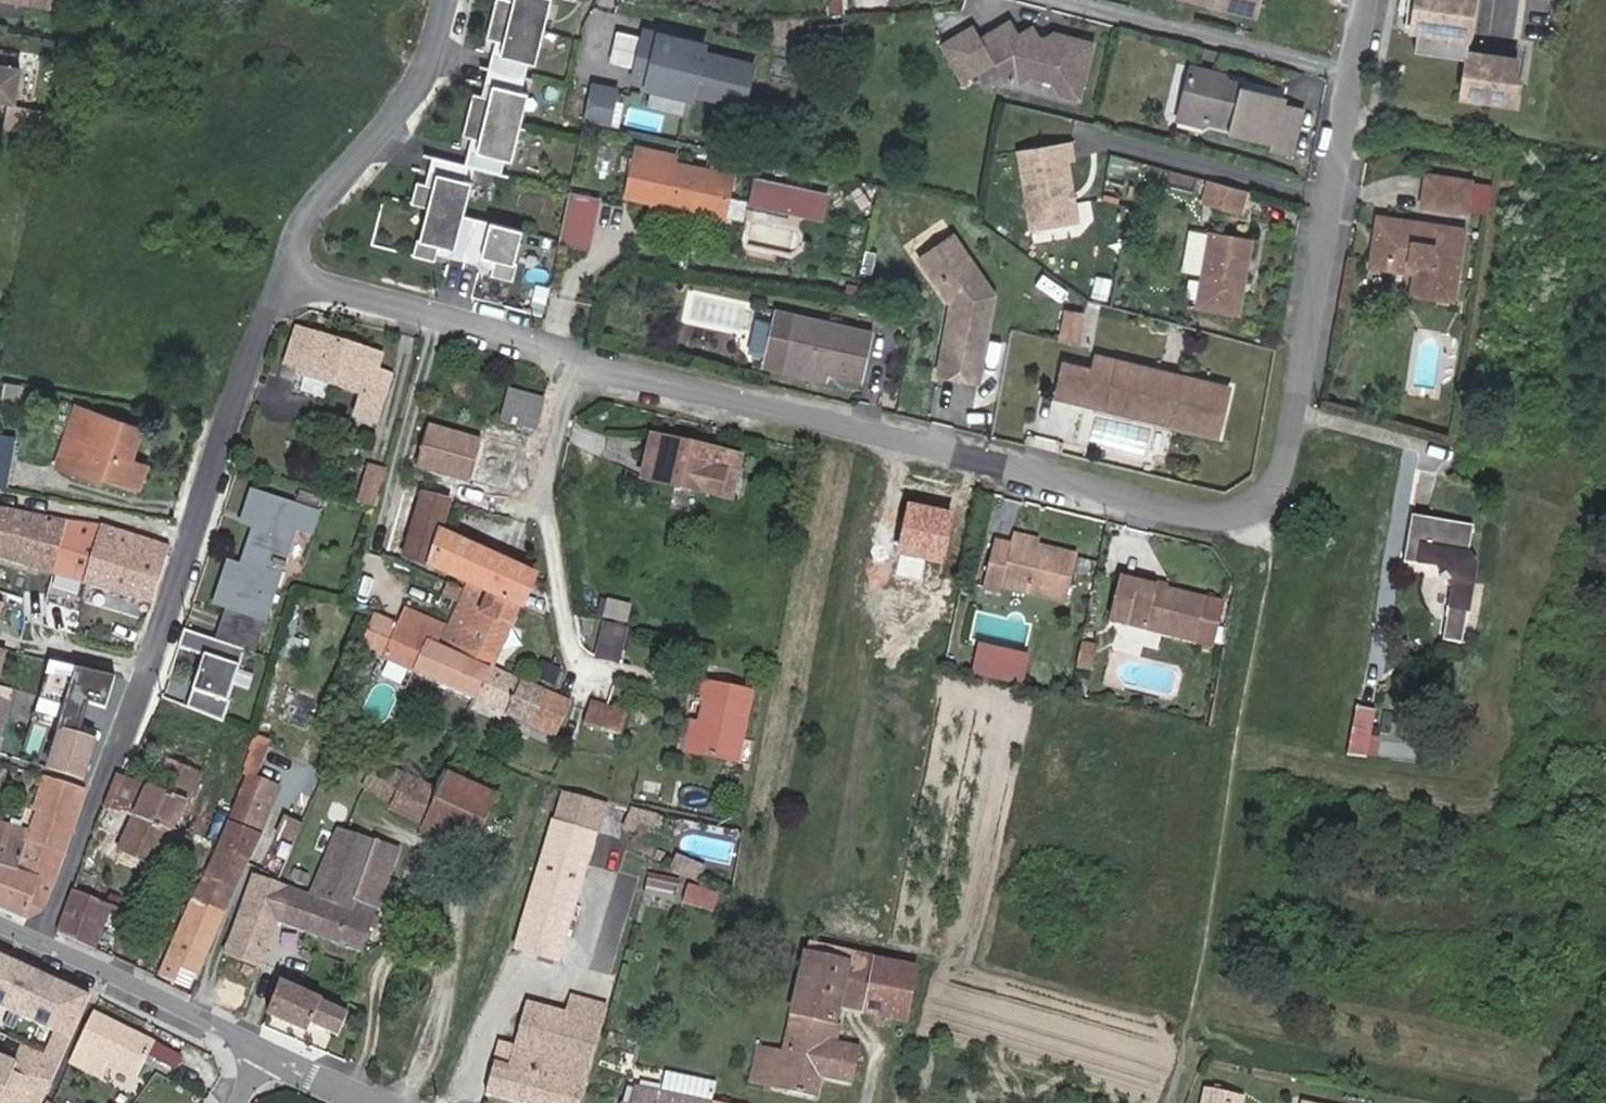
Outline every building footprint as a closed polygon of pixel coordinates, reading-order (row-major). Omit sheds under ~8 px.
[(51,0),(0,0),(50,9),(51,0)] [(513,1),(509,0),(495,0),(485,38),(493,41),(501,43),(498,54),(490,52),(482,83),(490,85),(487,97),(479,95),(470,92),(459,134),(467,137),(475,139),(472,150),(464,148),(460,163),(428,155),(424,171),(431,173),(428,184),(420,182),(412,180),(406,199),(425,204),(416,235),(414,234),(409,252),(431,258),(432,251),(435,243),(447,246),(445,254),(476,263),(478,255),(491,258),(489,266),(486,275),(508,281),(512,264),(510,263),(518,231),(457,214),(466,181),(461,180),(465,166),(497,174),(501,159),(505,160),(524,93),(519,92),(527,63),(531,64),(549,0),(513,0),(513,1)] [(1255,16),(1259,0),(1192,0),(1255,16)] [(1423,26),(1429,27),(1425,56),(1477,63),(1473,96),(1496,99),(1495,104),(1527,108),(1530,92),(1524,91),(1527,61),(1478,55),(1479,41),(1474,41),(1479,0),(1426,0),(1423,26)] [(1479,41),(1485,0),(1479,0),(1474,41),(1479,41)] [(1064,94),(1082,98),(1094,42),(1050,33),(1041,40),(1036,39),(1029,29),(1016,38),(1007,24),(977,44),(970,33),(942,52),(963,84),(995,63),(1008,83),(1019,85),(1032,77),(1055,81),(1064,94)] [(657,32),(678,37),(680,32),(658,27),(657,32)] [(643,29),(631,77),(645,80),(644,86),(689,97),(690,92),(741,104),(751,64),(701,52),(703,44),(678,37),(657,32),(643,29)] [(1050,33),(1029,29),(1036,39),(1041,40),(1050,33)] [(501,43),(493,41),(490,52),(498,54),(501,43)] [(10,94),(16,60),(0,57),(0,92),(10,94)] [(1225,77),(1194,70),(1183,112),(1208,118),(1211,123),(1233,128),(1231,135),(1274,146),(1273,152),(1292,157),(1303,110),(1285,106),(1286,100),(1231,86),(1225,77)] [(482,83),(479,95),(487,97),(490,85),(482,83)] [(588,85),(580,120),(605,125),(612,91),(588,85)] [(43,131),(46,110),(7,104),(4,125),(43,131)] [(1208,118),(1183,112),(1181,119),(1207,125),(1208,118)] [(475,139),(467,137),(464,148),(472,150),(475,139)] [(29,156),(31,142),(18,140),(16,154),(29,156)] [(1073,145),(1019,151),(1029,231),(1076,225),(1068,164),(1075,163),(1073,145)] [(704,153),(700,171),(715,174),(719,156),(704,153)] [(1131,200),(1133,181),(1121,180),(1124,156),(1110,155),(1106,197),(1131,200)] [(715,174),(700,171),(638,158),(630,197),(724,218),(733,178),(715,174)] [(424,171),(420,182),(428,184),(431,173),(424,171)] [(1206,204),(1243,214),(1249,193),(1234,189),(1211,183),(1206,204)] [(798,192),(761,184),(756,205),(793,213),(798,192)] [(1451,194),(1408,188),(1405,216),(1448,222),(1451,194)] [(793,213),(816,219),(821,197),(798,192),(793,213)] [(821,197),(816,219),(822,220),(827,198),(821,197)] [(557,237),(554,251),(579,256),(586,220),(561,215),(557,237)] [(911,253),(950,233),(944,223),(905,243),(911,253)] [(1373,276),(1378,234),(1360,231),(1356,273),(1373,276)] [(951,234),(917,258),(948,304),(933,374),(973,381),(992,295),(951,234)] [(1446,242),(1378,234),(1373,276),(1402,279),(1401,287),(1399,309),(1438,313),(1446,242)] [(1253,245),(1211,236),(1196,311),(1238,320),(1253,245)] [(432,251),(445,254),(447,246),(435,243),(432,251)] [(476,263),(489,266),(491,258),(478,255),(476,263)] [(1355,281),(1372,283),(1373,276),(1356,273),(1355,281)] [(1373,276),(1372,283),(1401,287),(1402,279),(1373,276)] [(1096,277),(1091,298),(1105,301),(1110,280),(1096,277)] [(1061,308),(1058,342),(1080,344),(1083,310),(1061,308)] [(788,365),(831,375),(860,381),(871,334),(781,314),(770,361),(788,365)] [(384,360),(298,331),(287,365),(301,368),(299,376),(371,399),(364,421),(380,426),(395,378),(380,373),(384,360)] [(1098,360),(1095,373),(1158,389),(1162,375),(1098,360)] [(767,372),(786,376),(788,365),(770,361),(767,372)] [(828,386),(831,375),(788,365),(786,376),(828,386)] [(1219,438),(1227,405),(1175,393),(1174,398),(1157,394),(1158,389),(1095,373),(1094,374),(1061,368),(1055,400),(1219,438)] [(1162,375),(1158,389),(1175,393),(1177,379),(1162,375)] [(1175,393),(1227,405),(1230,390),(1177,379),(1175,393)] [(2,397),(20,401),(23,389),(4,385),(2,397)] [(1175,393),(1158,389),(1157,394),(1174,398),(1175,393)] [(545,401),(511,391),(502,422),(536,431),(545,401)] [(55,467),(102,485),(105,477),(140,490),(148,468),(131,462),(142,431),(77,408),(55,467)] [(416,467),(492,489),(503,448),(426,427),(416,467)] [(643,481),(732,502),(743,458),(653,436),(643,481)] [(0,438),(0,488),(8,490),(16,441),(0,438)] [(369,469),(359,504),(375,509),(377,510),(387,474),(369,469)] [(258,516),(254,528),(241,567),(230,563),(216,604),(229,608),(218,639),(252,650),(262,619),(267,621),(297,530),(313,535),(319,516),(253,493),(246,512),(258,516)] [(433,570),(443,533),(452,504),(423,496),(400,561),(432,575),(433,570)] [(1397,552),(1430,558),(1442,580),(1433,630),(1452,634),(1466,559),(1460,549),(1465,517),(1405,506),(1397,552)] [(152,605),(171,551),(103,528),(66,525),(0,510),(0,557),(152,605)] [(242,524),(254,528),(258,516),(246,512),(242,524)] [(1036,534),(1013,528),(1010,539),(1034,544),(1036,534)] [(517,566),(443,533),(433,570),(467,586),(492,597),(497,586),(507,590),(517,566)] [(994,540),(987,565),(1068,586),(1075,555),(1034,545),(1034,544),(1010,539),(1009,544),(994,540)] [(1068,586),(987,565),(982,583),(997,586),(998,581),(1012,585),(1064,598),(1068,586)] [(494,670),(496,667),(537,575),(517,566),(507,590),(497,586),(492,597),(467,586),(439,644),(494,670)] [(1107,618),(1193,640),(1201,599),(1117,578),(1107,618)] [(1011,590),(1012,585),(998,581),(997,586),(1011,590)] [(459,591),(450,587),(445,598),(454,602),(459,591)] [(600,616),(625,623),(630,604),(605,597),(600,616)] [(8,608),(0,605),(0,632),(8,608)] [(383,657),(479,701),(494,670),(439,644),(435,643),(432,641),(438,627),(404,612),(398,624),(383,657)] [(362,647),(383,657),(398,624),(376,614),(362,647)] [(620,663),(624,625),(598,622),(594,660),(620,663)] [(229,701),(246,651),(185,631),(179,648),(205,657),(188,708),(224,722),(231,702),(229,701)] [(1091,671),(1095,644),(1078,641),(1074,669),(1091,671)] [(535,680),(552,685),(557,666),(539,662),(535,680)] [(494,670),(479,701),(561,739),(575,707),(494,670)] [(0,687),(0,698),(11,702),(14,691),(0,687)] [(698,708),(692,732),(686,760),(729,770),(745,700),(691,688),(687,706),(698,708)] [(1349,694),(1339,746),(1360,748),(1369,698),(1349,694)] [(11,702),(0,698),(0,735),(11,702)] [(637,718),(611,710),(592,704),(584,726),(621,740),(626,724),(634,726),(637,718)] [(686,760),(692,732),(682,729),(675,758),(686,760)] [(47,769),(84,782),(97,745),(60,733),(47,769)] [(57,933),(96,951),(115,908),(134,917),(201,774),(167,759),(154,786),(140,780),(138,784),(134,782),(116,774),(105,802),(135,817),(99,901),(73,889),(57,933)] [(477,847),(488,823),(500,799),(447,774),(439,789),(376,761),(364,787),(379,794),(377,798),(391,804),(389,810),(447,837),(440,852),(469,865),(477,847)] [(26,920),(43,914),(86,791),(37,776),(34,784),(39,786),(30,812),(35,813),(28,831),(0,822),(0,908),(26,920)] [(206,876),(193,898),(226,915),(229,908),(260,837),(254,834),(266,804),(239,794),(239,797),(230,824),(206,876)] [(282,816),(274,836),(293,844),(301,824),(282,816)] [(554,818),(515,941),(558,955),(595,830),(554,818)] [(496,827),(488,823),(477,847),(485,851),(496,827)] [(312,894),(293,888),(278,924),(333,942),(362,952),(399,847),(342,829),(312,894)] [(674,854),(668,870),(697,881),(703,866),(674,854)] [(647,873),(642,895),(670,902),(676,880),(647,873)] [(228,950),(261,965),(278,924),(293,888),(255,875),(228,950)] [(713,913),(718,891),(684,883),(679,904),(713,913)] [(191,901),(166,961),(160,976),(175,982),(180,968),(200,976),(226,915),(193,898),(191,901)] [(872,956),(808,940),(803,961),(848,971),(840,1005),(860,1010),(872,958),(872,956)] [(208,1004),(240,1019),(261,965),(228,950),(208,1004)] [(60,1035),(70,1039),(90,996),(0,955),(0,1007),(60,1035)] [(916,968),(872,958),(860,1010),(904,1020),(916,968)] [(759,1045),(750,1083),(818,1099),(823,1076),(853,1083),(862,1047),(832,1040),(840,1005),(848,971),(803,961),(782,1051),(759,1045)] [(180,968),(175,982),(193,990),(200,976),(180,968)] [(282,983),(268,1015),(308,1032),(311,1024),(338,1036),(348,1012),(282,983)] [(569,1015),(603,1024),(608,1007),(574,998),(569,1015)] [(526,1102),(579,1102),(603,1024),(569,1015),(527,1003),(515,1045),(500,1041),(486,1092),(526,1102)] [(181,1053),(96,1012),(94,1011),(71,1062),(99,1076),(105,1062),(137,1076),(147,1054),(175,1068),(181,1053)] [(60,1035),(50,1058),(60,1062),(70,1039),(60,1035)] [(21,1066),(20,1069),(51,1084),(60,1062),(50,1058),(29,1048),(21,1066)] [(21,1066),(0,1057),(0,1102),(4,1102),(20,1069),(21,1066)] [(20,1069),(4,1102),(40,1102),(51,1084),(20,1069)] [(1205,1078),(1199,1102),(1229,1102),(1234,1085),(1205,1078)] [(624,1087),(621,1102),(700,1102),(624,1087)]
